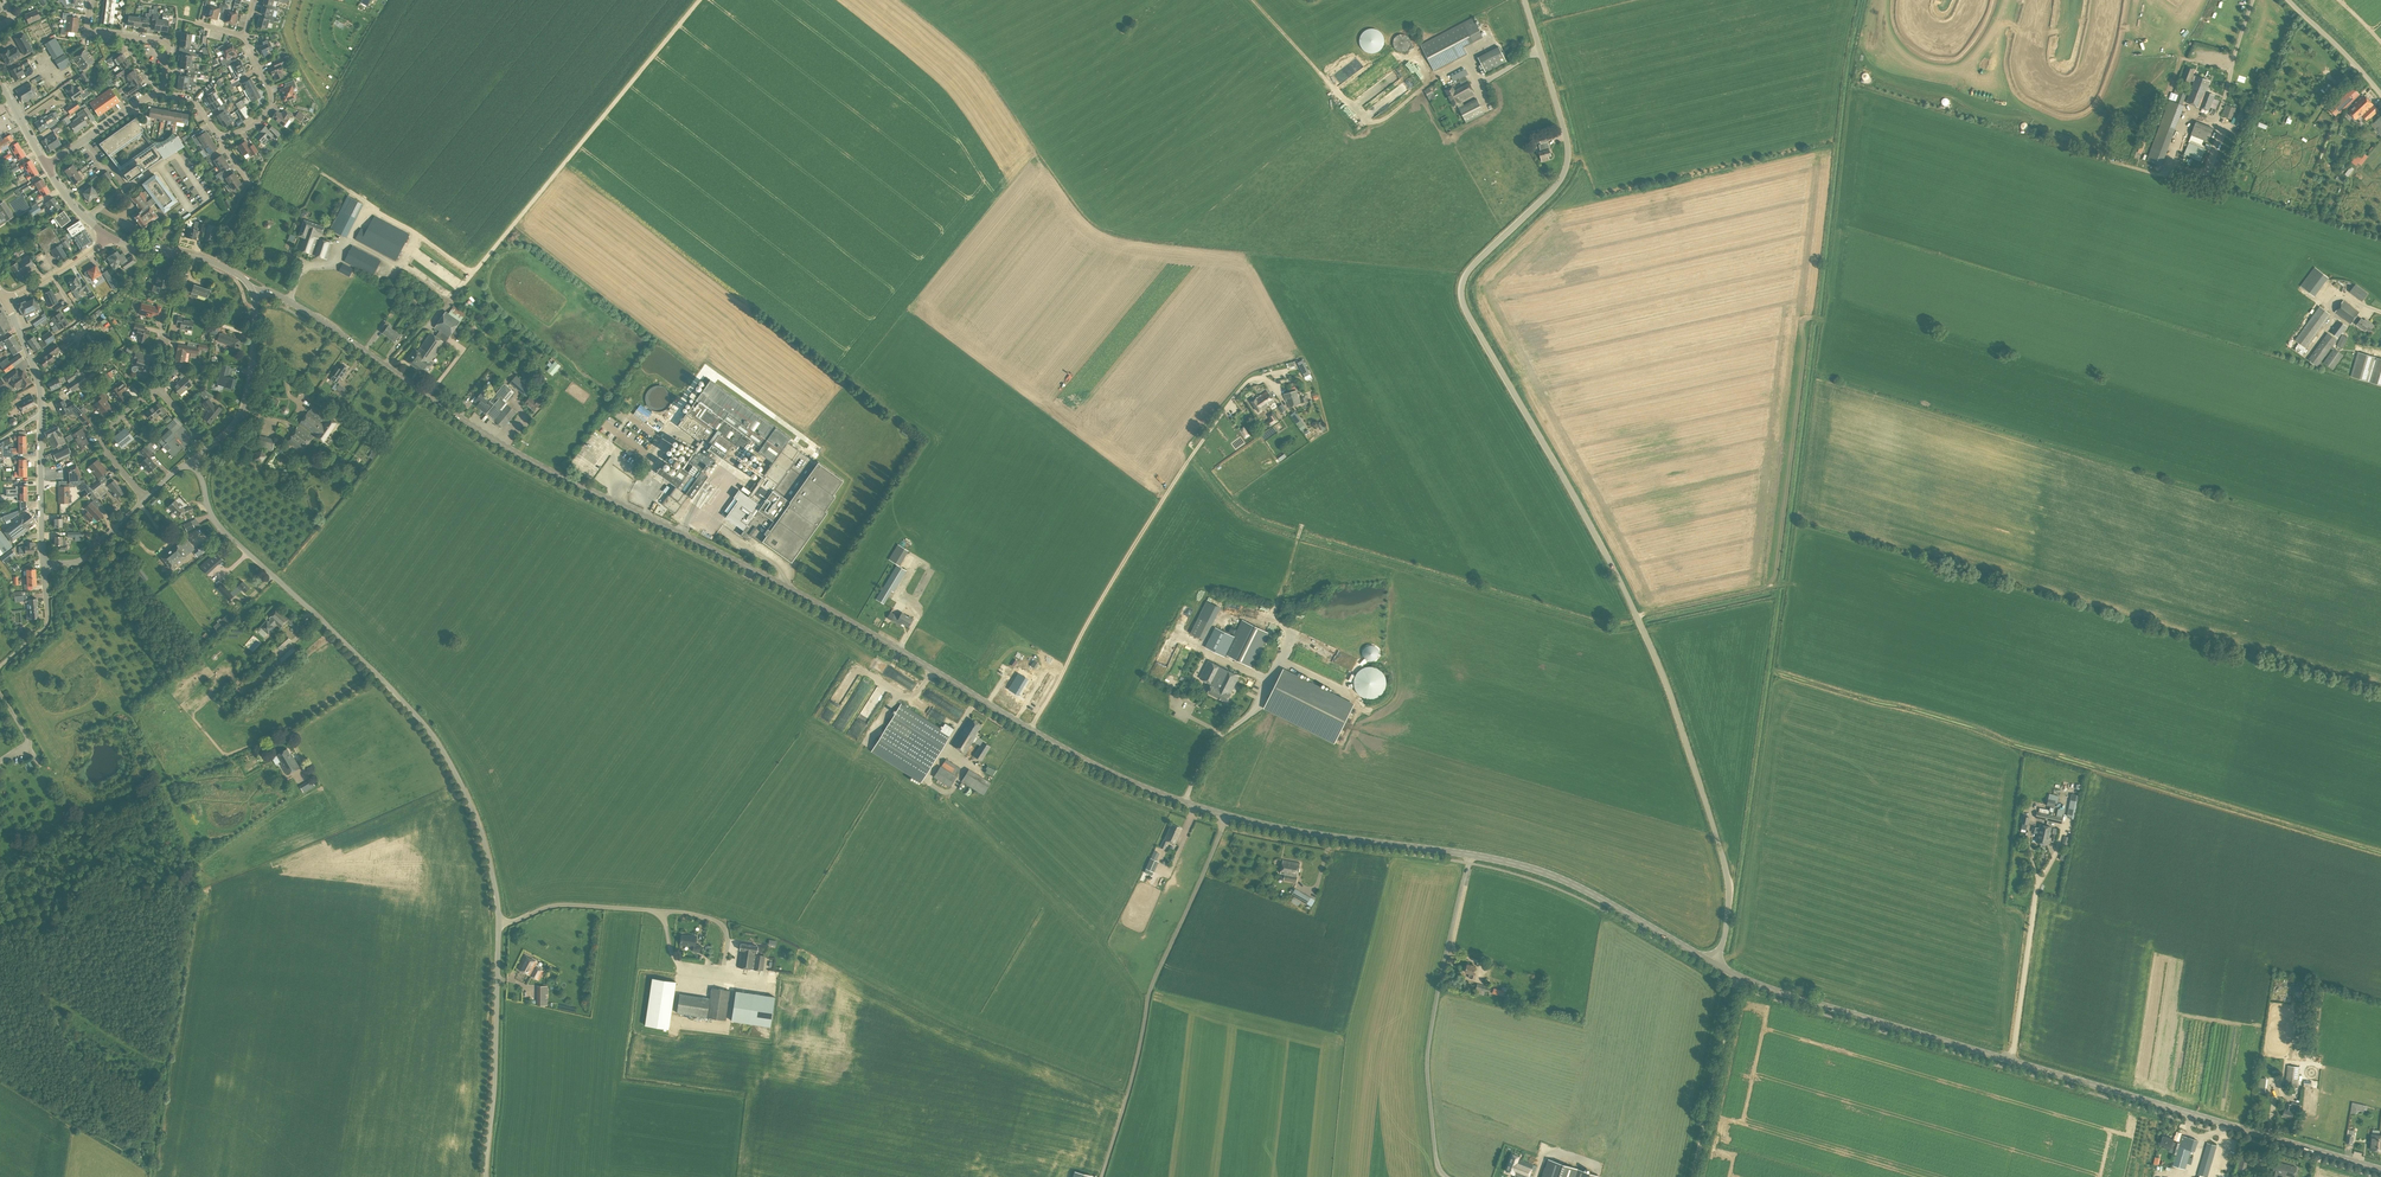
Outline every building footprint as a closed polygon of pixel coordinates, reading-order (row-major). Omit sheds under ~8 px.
[(211,19),(214,8),(214,5),(210,4),(211,2),(206,1),(204,9),(207,10),(205,17),(211,19)] [(346,12),(359,18),(364,7),(351,1),(346,12)] [(115,11),(116,4),(104,3),(103,10),(115,11)] [(222,13),(224,5),(220,4),(218,9),(214,8),(211,19),(217,20),(219,12),(222,13)] [(229,24),(232,13),(227,11),(228,6),(224,5),(222,13),(226,14),(223,22),(229,24)] [(277,7),(275,6),(275,7),(269,6),(269,7),(264,6),(263,6),(263,8),(262,7),(260,14),(267,15),(272,17),(272,16),(274,10),(276,11),(277,7)] [(28,23),(40,18),(36,9),(25,14),(28,23)] [(114,18),(115,11),(103,10),(102,16),(114,18)] [(232,13),(229,24),(235,25),(239,10),(236,10),(235,14),(232,13)] [(67,24),(78,25),(79,18),(70,17),(71,13),(63,13),(62,19),(67,20),(67,24)] [(152,17),(151,17),(149,17),(149,14),(146,13),(145,18),(142,18),(141,27),(147,27),(148,24),(151,24),(152,21),(152,17)] [(162,20),(158,19),(159,14),(157,13),(153,13),(152,13),(151,17),(152,17),(152,21),(156,21),(155,30),(161,31),(162,20)] [(134,27),(135,17),(129,16),(129,15),(125,14),(124,21),(128,22),(128,25),(134,26),(133,27),(134,27)] [(275,17),(272,16),(272,17),(267,15),(266,19),(259,17),(256,27),(267,30),(268,27),(269,23),(272,24),(273,24),(275,17)] [(162,20),(161,31),(167,31),(169,23),(172,23),(173,16),(169,16),(169,18),(162,17),(162,20)] [(141,27),(142,18),(135,17),(134,27),(138,28),(138,26),(141,27)] [(1434,71),(1467,54),(1464,47),(1483,38),(1472,18),(1454,28),(1421,45),(1434,71)] [(77,33),(78,25),(67,24),(66,28),(61,28),(61,31),(61,34),(69,35),(69,32),(77,33)] [(31,52),(33,51),(23,33),(21,34),(14,38),(24,55),(31,52)] [(181,40),(191,42),(192,34),(182,33),(181,40)] [(1401,51),(1403,51),(1404,51),(1405,50),(1407,50),(1408,49),(1409,47),(1409,46),(1410,45),(1410,43),(1410,42),(1410,40),(1409,39),(1409,38),(1408,37),(1407,36),(1405,35),(1404,34),(1403,34),(1401,34),(1400,34),(1398,35),(1397,35),(1396,36),(1395,37),(1394,39),(1393,40),(1393,41),(1393,43),(1393,44),(1393,46),(1394,47),(1395,48),(1396,49),(1397,50),(1398,51),(1400,51),(1401,51)] [(263,56),(269,54),(268,51),(272,49),(267,39),(261,42),(263,45),(259,47),(263,56)] [(191,45),(191,42),(181,40),(180,47),(187,48),(187,52),(190,52),(196,53),(196,49),(194,49),(194,46),(191,45)] [(1486,71),(1508,61),(1500,43),(1478,53),(1486,71)] [(224,54),(233,49),(231,44),(224,48),(222,45),(215,49),(217,52),(221,50),(224,54)] [(20,56),(15,47),(8,50),(0,54),(7,65),(14,61),(13,59),(20,56)] [(83,70),(95,62),(85,49),(74,58),(83,70)] [(227,63),(229,62),(231,61),(230,58),(236,55),(233,49),(224,54),(225,57),(220,61),(222,65),(225,64),(227,63)] [(198,53),(196,53),(190,52),(190,56),(182,55),(181,61),(192,63),(193,56),(197,57),(198,53)] [(71,64),(65,54),(54,60),(59,68),(66,63),(68,66),(71,64)] [(118,66),(127,59),(123,54),(115,59),(113,56),(107,60),(109,63),(114,60),(118,66)] [(127,59),(118,66),(120,69),(114,73),(117,78),(125,72),(123,70),(130,64),(127,59)] [(284,62),(282,59),(273,63),(274,66),(269,68),(272,75),(274,75),(276,79),(282,77),(282,76),(281,77),(279,72),(283,71),(280,64),(284,62)] [(234,60),(231,61),(229,62),(227,63),(225,64),(226,67),(228,66),(231,73),(234,70),(242,66),(239,60),(235,62),(234,60)] [(195,74),(200,74),(201,71),(195,70),(196,63),(192,63),(181,61),(180,68),(188,69),(187,73),(195,74)] [(1474,94),(1465,75),(1468,74),(1463,64),(1449,71),(1454,81),(1458,79),(1460,84),(1453,87),(1452,86),(1445,90),(1453,106),(1457,105),(1466,123),(1483,114),(1476,99),(1463,106),(1461,101),(1474,94)] [(15,79),(20,76),(25,74),(20,65),(16,68),(10,71),(15,79)] [(32,74),(33,71),(31,66),(27,68),(28,70),(25,72),(27,77),(32,74)] [(234,78),(230,81),(231,84),(240,79),(238,76),(245,72),(242,66),(234,70),(231,73),(234,78)] [(2195,70),(2187,68),(2182,79),(2190,82),(2191,80),(2193,81),(2194,81),(2196,76),(2193,75),(2195,70)] [(129,81),(138,75),(134,70),(126,76),(129,81)] [(85,83),(90,80),(84,71),(79,75),(85,83)] [(195,77),(195,74),(187,73),(187,76),(179,75),(178,82),(193,84),(193,77),(195,77)] [(138,75),(129,81),(131,84),(128,86),(129,88),(124,91),(127,95),(137,88),(135,86),(142,81),(138,75)] [(2209,111),(2212,104),(2211,104),(2215,96),(2206,92),(2210,81),(2196,76),(2194,81),(2186,102),(2209,111)] [(1389,88),(1394,85),(1390,78),(1385,81),(1389,88)] [(243,91),(254,85),(251,79),(243,83),(242,82),(239,83),(243,91)] [(1361,79),(1349,90),(1353,95),(1366,85),(1361,79)] [(284,101),(296,97),(293,88),(296,87),(293,80),(285,83),(286,88),(280,90),(284,101)] [(23,103),(37,95),(29,82),(15,90),(23,103)] [(196,84),(193,84),(178,82),(177,89),(188,91),(188,90),(192,91),(192,87),(195,87),(196,84)] [(205,92),(213,86),(210,83),(203,89),(205,92)] [(74,89),(71,85),(66,89),(68,93),(73,99),(74,101),(78,98),(77,97),(79,95),(82,98),(88,93),(85,89),(84,90),(83,90),(79,86),(77,87),(74,89)] [(249,95),(257,91),(254,85),(243,91),(242,91),(245,97),(249,95)] [(2340,113),(2359,94),(2352,87),(2333,105),(2340,113)] [(99,116),(119,102),(110,88),(90,103),(99,116)] [(208,106),(217,99),(213,94),(216,92),(214,88),(206,93),(208,97),(205,99),(206,101),(205,102),(208,106)] [(1428,96),(1433,93),(1430,88),(1425,91),(1428,96)] [(2183,105),(2187,92),(2175,88),(2174,93),(2178,95),(2175,102),(2169,100),(2159,127),(2174,133),(2184,106),(2183,105)] [(257,91),(249,95),(252,101),(260,97),(257,91)] [(2367,121),(2378,110),(2364,95),(2353,105),(2354,106),(2348,112),(2356,120),(2361,115),(2367,121)] [(220,104),(217,99),(208,106),(210,109),(212,108),(213,110),(217,108),(219,110),(225,106),(223,104),(221,105),(220,104)] [(70,105),(74,112),(80,108),(75,101),(70,105)] [(70,115),(74,112),(70,105),(66,108),(70,115)] [(2232,119),(2236,108),(2226,105),(2222,116),(2232,119)] [(88,116),(91,113),(86,106),(86,107),(83,108),(76,114),(78,116),(72,121),(73,122),(69,124),(72,128),(73,128),(76,132),(87,124),(83,118),(87,115),(88,116)] [(220,121),(228,116),(230,115),(225,106),(219,110),(221,113),(216,116),(220,121)] [(150,114),(147,114),(146,119),(151,120),(151,117),(156,118),(157,110),(151,108),(150,114)] [(291,115),(284,110),(281,114),(277,111),(272,118),(284,126),(291,115)] [(58,116),(55,111),(53,113),(44,119),(43,118),(35,123),(40,131),(48,126),(49,127),(58,121),(56,118),(58,116)] [(162,122),(163,122),(163,119),(168,120),(170,112),(168,111),(164,111),(162,122)] [(171,121),(170,124),(174,125),(174,124),(177,111),(174,111),(174,112),(170,112),(168,120),(171,121)] [(174,124),(174,125),(176,125),(177,122),(181,122),(183,114),(179,113),(179,112),(177,111),(174,124)] [(301,121),(305,115),(299,111),(295,117),(301,121)] [(187,126),(189,113),(186,113),(186,114),(183,114),(181,122),(185,123),(184,126),(187,126)] [(228,116),(220,121),(224,127),(232,122),(234,120),(232,117),(230,119),(228,116)] [(2371,125),(2375,129),(2377,126),(2380,130),(2380,116),(2371,125)] [(108,155),(143,130),(135,118),(99,144),(108,155)] [(2208,142),(2214,128),(2196,121),(2191,136),(2208,142)] [(54,132),(59,129),(56,124),(51,127),(54,132)] [(279,134),(272,126),(269,129),(265,126),(260,132),(255,137),(262,143),(266,138),(268,140),(271,136),(274,139),(279,134)] [(197,146),(198,145),(202,143),(210,137),(206,132),(200,136),(197,132),(191,136),(194,140),(193,140),(194,141),(194,142),(196,144),(196,145),(197,146)] [(48,152),(61,144),(54,133),(41,141),(48,152)] [(15,143),(12,138),(13,137),(12,135),(10,135),(10,134),(4,138),(5,139),(0,142),(0,153),(10,147),(10,146),(15,143)] [(163,159),(184,146),(178,136),(157,148),(154,145),(119,170),(129,181),(162,157),(163,159)] [(205,148),(214,143),(210,137),(202,143),(198,145),(199,147),(203,145),(205,148)] [(249,147),(245,141),(237,146),(243,155),(247,153),(250,157),(258,151),(253,144),(249,147)] [(14,153),(21,149),(17,142),(15,143),(10,146),(10,147),(14,153)] [(1541,161),(1549,160),(1548,157),(1551,156),(1549,150),(1547,142),(1539,144),(1541,152),(1539,152),(1541,161)] [(2201,161),(2205,149),(2189,142),(2184,154),(2201,161)] [(207,160),(213,156),(211,153),(217,149),(214,143),(205,148),(202,150),(206,156),(205,156),(207,160)] [(21,149),(14,153),(17,158),(18,160),(25,156),(24,153),(21,149)] [(2356,166),(2364,154),(2360,151),(2351,162),(2356,166)] [(217,166),(225,161),(222,155),(215,159),(213,156),(207,160),(209,163),(213,160),(217,166)] [(27,170),(34,166),(30,160),(23,164),(19,166),(21,169),(25,167),(27,170)] [(2342,169),(2347,163),(2343,160),(2338,166),(2342,169)] [(219,178),(225,174),(223,171),(229,167),(225,161),(217,166),(221,172),(217,174),(219,178)] [(80,170),(85,167),(88,164),(86,162),(78,167),(80,170)] [(16,164),(8,169),(12,174),(13,173),(13,172),(19,168),(16,164)] [(69,177),(77,172),(72,165),(65,171),(69,177)] [(34,166),(27,170),(29,174),(26,177),(28,180),(31,177),(38,173),(34,166)] [(106,182),(112,178),(107,171),(101,175),(106,182)] [(77,172),(69,177),(74,184),(82,179),(77,172)] [(229,184),(237,179),(233,173),(227,177),(225,174),(219,178),(221,180),(221,181),(225,178),(229,184)] [(92,182),(98,178),(95,174),(89,178),(92,182)] [(175,201),(155,175),(149,179),(151,182),(145,187),(147,189),(142,193),(140,190),(131,197),(141,211),(139,213),(140,213),(135,217),(143,228),(148,224),(157,217),(150,207),(156,202),(164,212),(169,208),(168,206),(175,201)] [(39,190),(46,186),(42,179),(35,183),(31,185),(33,188),(36,186),(39,190)] [(235,189),(241,185),(237,179),(229,184),(225,187),(231,196),(237,192),(235,189)] [(27,184),(19,188),(21,193),(30,188),(27,184)] [(46,186),(39,190),(41,194),(37,196),(39,199),(43,197),(50,192),(46,186)] [(94,190),(91,186),(82,193),(85,197),(85,199),(86,201),(87,201),(88,201),(98,195),(97,194),(101,191),(98,187),(94,190)] [(61,207),(53,197),(45,203),(48,207),(51,206),(55,211),(61,207)] [(4,202),(0,204),(0,225),(7,221),(6,221),(13,216),(4,202)] [(41,210),(38,204),(27,211),(31,217),(41,210)] [(61,227),(70,220),(63,211),(54,218),(61,227)] [(410,234),(374,215),(366,231),(361,228),(355,239),(396,261),(410,234)] [(72,236),(84,228),(80,220),(67,228),(72,236)] [(320,239),(321,233),(323,233),(324,227),(305,220),(299,236),(302,237),(305,238),(307,235),(320,239)] [(204,232),(206,224),(195,221),(193,229),(189,228),(187,238),(187,239),(190,239),(191,239),(195,240),(197,230),(204,232)] [(347,238),(351,229),(335,221),(334,223),(330,230),(347,238)] [(66,256),(59,245),(61,243),(50,225),(34,236),(46,254),(50,250),(55,258),(57,256),(60,260),(66,256)] [(211,242),(215,227),(209,225),(205,240),(211,242)] [(72,236),(62,242),(66,249),(71,246),(68,243),(74,239),(81,250),(92,243),(93,241),(84,228),(72,236)] [(332,243),(320,239),(307,235),(305,238),(302,237),(298,249),(327,259),(332,243)] [(373,277),(381,260),(352,245),(344,261),(373,277)] [(120,255),(117,251),(112,255),(110,254),(107,256),(107,258),(105,260),(107,264),(109,262),(113,269),(120,264),(124,270),(137,261),(132,255),(126,259),(122,253),(120,255)] [(35,266),(28,255),(17,263),(17,262),(11,267),(21,282),(27,278),(24,274),(35,266)] [(349,277),(354,269),(343,263),(339,271),(349,277)] [(101,274),(95,265),(90,269),(89,268),(87,269),(88,270),(87,271),(84,273),(87,277),(90,275),(92,279),(96,277),(99,280),(102,278),(99,275),(101,274)] [(2315,297),(2329,278),(2315,267),(2300,286),(2315,297)] [(107,280),(111,277),(107,270),(102,273),(107,280)] [(168,282),(169,276),(164,275),(159,273),(158,277),(157,277),(155,285),(150,284),(149,290),(159,292),(160,287),(166,288),(167,288),(167,287),(170,288),(171,283),(168,283),(168,282)] [(82,286),(77,277),(72,280),(71,279),(69,280),(69,282),(71,286),(70,287),(72,290),(77,287),(79,291),(84,288),(87,293),(91,291),(86,283),(82,286)] [(115,292),(120,289),(114,278),(109,281),(115,292)] [(2362,301),(2368,293),(2355,284),(2349,292),(2362,301)] [(209,290),(193,285),(192,290),(183,287),(179,299),(184,301),(186,294),(196,297),(197,295),(207,298),(209,290)] [(53,295),(51,290),(45,292),(46,293),(42,294),(48,306),(58,302),(55,295),(53,295)] [(38,308),(33,298),(25,302),(25,301),(17,305),(21,312),(22,312),(24,316),(28,314),(30,317),(35,314),(33,310),(38,308)] [(412,299),(408,306),(413,309),(417,303),(412,299)] [(2351,324),(2353,321),(2357,316),(2360,312),(2343,300),(2335,312),(2351,324)] [(156,308),(153,307),(141,304),(139,314),(150,317),(151,313),(153,314),(154,315),(158,316),(161,307),(157,305),(156,308)] [(465,314),(463,313),(454,306),(449,313),(446,311),(434,327),(440,331),(449,337),(465,314)] [(2306,348),(2331,314),(2320,307),(2295,341),(2306,348)] [(97,317),(102,312),(99,308),(93,313),(97,317)] [(2,312),(0,313),(0,335),(11,329),(2,312)] [(59,329),(68,323),(60,312),(51,318),(59,329)] [(101,326),(109,321),(103,312),(100,315),(103,320),(99,322),(101,326)] [(47,322),(46,319),(47,318),(44,313),(41,315),(42,317),(36,321),(32,323),(35,327),(42,322),(44,325),(47,322)] [(191,330),(193,322),(181,320),(181,317),(177,316),(176,325),(180,326),(179,328),(191,330)] [(216,335),(221,322),(211,319),(211,326),(211,333),(216,335)] [(2361,319),(2358,324),(2357,325),(2365,330),(2365,329),(2369,332),(2374,325),(2371,322),(2369,324),(2361,319)] [(2338,338),(2347,326),(2339,321),(2331,332),(2338,338)] [(389,337),(394,330),(388,326),(389,325),(386,322),(383,326),(385,328),(383,330),(384,331),(383,333),(389,337)] [(145,326),(135,323),(133,330),(137,331),(136,335),(139,336),(137,341),(145,343),(146,338),(147,338),(149,331),(144,329),(145,326)] [(394,330),(389,337),(395,342),(397,340),(398,340),(399,338),(401,340),(404,335),(401,333),(400,335),(394,330)] [(41,336),(43,339),(47,344),(55,339),(49,331),(41,336)] [(445,343),(449,337),(440,331),(436,336),(431,343),(425,352),(428,354),(418,369),(426,374),(432,364),(430,363),(444,342),(445,343)] [(431,343),(436,336),(431,333),(420,347),(418,351),(416,350),(408,362),(418,369),(428,354),(425,352),(431,343)] [(2344,355),(2332,347),(2337,340),(2327,333),(2308,360),(2317,367),(2331,348),(2333,350),(2323,363),(2333,370),(2344,355)] [(238,352),(239,340),(233,338),(232,338),(219,334),(217,341),(230,346),(230,351),(238,352)] [(17,342),(13,335),(4,340),(0,342),(0,346),(1,347),(6,344),(8,348),(17,342)] [(2343,348),(2348,337),(2342,335),(2337,346),(2343,348)] [(28,340),(29,342),(35,351),(40,348),(41,349),(47,345),(47,344),(43,339),(37,343),(33,337),(28,340)] [(17,342),(8,348),(13,355),(22,349),(17,342)] [(187,347),(178,345),(177,351),(175,361),(184,362),(186,352),(197,354),(200,355),(201,350),(207,351),(208,345),(188,342),(187,347)] [(44,367),(54,360),(52,356),(59,350),(55,343),(47,349),(48,352),(42,356),(43,358),(39,360),(44,367)] [(2359,352),(2352,376),(2380,385),(2380,359),(2359,352)] [(24,359),(19,353),(9,361),(7,358),(0,362),(0,365),(6,373),(24,359)] [(145,373),(149,362),(143,360),(144,356),(135,353),(133,359),(137,360),(135,366),(134,366),(132,367),(131,369),(132,371),(135,372),(136,371),(137,368),(138,369),(138,370),(145,373)] [(1303,360),(1297,363),(1303,377),(1309,375),(1303,360)] [(547,365),(550,367),(547,370),(553,375),(560,366),(555,361),(552,364),(549,362),(547,365)] [(231,389),(234,378),(227,377),(230,365),(222,365),(217,385),(231,389)] [(344,366),(342,365),(339,368),(337,367),(332,374),(333,375),(330,379),(337,384),(340,379),(338,378),(339,376),(341,378),(348,369),(346,368),(347,366),(345,365),(344,366)] [(88,379),(94,375),(91,369),(84,373),(88,379)] [(19,374),(16,370),(4,378),(7,383),(10,381),(16,389),(22,384),(25,387),(26,386),(31,383),(22,371),(19,374)] [(81,375),(78,371),(74,374),(72,371),(65,377),(69,383),(67,385),(72,391),(86,381),(82,375),(81,375)] [(180,395),(185,390),(191,385),(187,381),(189,380),(183,373),(179,376),(181,379),(173,386),(180,395)] [(65,380),(63,375),(57,378),(57,377),(48,381),(50,386),(49,387),(50,389),(51,389),(52,390),(61,386),(59,382),(65,380)] [(525,384),(522,381),(516,376),(510,382),(523,394),(524,394),(526,396),(532,390),(529,388),(529,387),(525,384)] [(749,495),(748,496),(748,497),(739,490),(734,497),(738,500),(726,517),(744,530),(740,535),(749,541),(752,536),(761,543),(762,541),(791,562),(827,512),(825,510),(835,496),(833,494),(843,480),(833,473),(832,474),(788,442),(791,438),(776,427),(710,380),(696,400),(687,412),(678,426),(733,466),(752,440),(761,447),(758,452),(773,463),(758,484),(755,482),(749,491),(751,492),(749,495)] [(128,388),(123,382),(118,387),(117,386),(110,392),(119,403),(126,397),(122,392),(128,388)] [(342,395),(346,389),(339,384),(334,391),(340,395),(341,394),(342,395)] [(486,403),(481,409),(485,412),(486,411),(487,413),(494,419),(494,420),(503,427),(516,412),(505,403),(514,392),(504,384),(490,401),(490,400),(488,402),(489,403),(488,405),(486,403)] [(658,412),(660,411),(662,411),(665,410),(666,409),(668,407),(669,406),(671,404),(671,402),(672,399),(672,397),(671,395),(670,393),(669,391),(668,389),(666,388),(664,387),(662,386),(660,385),(658,385),(656,386),(653,386),(652,387),(650,389),(648,390),(647,392),(646,394),(646,396),(645,398),(646,401),(646,403),(647,405),(648,407),(650,408),(652,410),(654,411),(656,411),(658,412)] [(214,407),(209,400),(212,396),(204,390),(200,394),(205,401),(202,403),(209,413),(204,419),(210,423),(221,409),(215,405),(214,407)] [(1267,401),(1269,404),(1274,401),(1267,391),(1258,397),(1260,400),(1261,400),(1263,404),(1267,401)] [(1289,407),(1300,404),(1296,391),(1284,394),(1285,399),(1286,399),(1289,407)] [(692,392),(688,400),(694,402),(698,394),(692,392)] [(102,415),(110,408),(105,401),(108,399),(102,393),(98,396),(100,399),(92,406),(95,410),(97,408),(102,415)] [(481,409),(486,403),(489,400),(481,393),(476,400),(475,401),(478,404),(477,406),(481,409)] [(37,406),(31,394),(26,397),(26,398),(24,399),(24,398),(17,402),(23,414),(27,411),(31,408),(32,409),(37,406)] [(539,404),(544,399),(538,394),(533,399),(530,397),(525,403),(534,411),(539,404)] [(270,396),(267,403),(277,407),(280,401),(270,396)] [(3,402),(6,408),(15,403),(12,397),(3,402)] [(1268,405),(1269,404),(1267,401),(1263,404),(1261,400),(1260,400),(1258,397),(1251,402),(1258,412),(1259,411),(1260,412),(1262,410),(1262,409),(1268,405)] [(65,405),(63,400),(57,403),(59,408),(58,408),(61,415),(65,413),(66,415),(68,415),(70,414),(71,412),(74,411),(79,416),(78,417),(87,425),(89,422),(92,425),(94,424),(91,421),(82,413),(83,412),(82,412),(85,410),(83,407),(80,410),(71,402),(65,405)] [(162,417),(167,412),(158,402),(145,413),(151,420),(159,413),(162,417)] [(1282,413),(1286,410),(1282,404),(1278,406),(1282,413)] [(323,442),(337,422),(327,416),(327,415),(313,405),(300,423),(314,433),(313,435),(323,442)] [(1279,409),(1274,411),(1279,419),(1283,417),(1279,409)] [(1273,411),(1267,415),(1270,419),(1266,422),(1269,427),(1279,421),(1273,411)] [(173,420),(180,427),(183,424),(176,417),(173,420)] [(173,420),(166,427),(169,430),(161,437),(165,441),(163,443),(164,445),(163,446),(172,456),(181,448),(174,441),(174,442),(171,439),(175,436),(173,433),(179,427),(180,427),(173,420)] [(1301,430),(1306,426),(1301,420),(1296,423),(1301,430)] [(663,435),(665,432),(653,422),(650,425),(663,435)] [(60,431),(57,426),(44,432),(47,437),(53,449),(57,447),(58,450),(52,453),(56,461),(72,454),(68,446),(62,449),(61,445),(65,443),(60,431)] [(302,453),(313,436),(298,426),(287,442),(302,453)] [(1244,426),(1238,430),(1245,439),(1250,435),(1244,426)] [(80,448),(88,443),(83,435),(87,433),(83,428),(72,435),(80,448)] [(122,447),(133,438),(125,429),(114,438),(122,447)] [(683,462),(687,461),(682,448),(685,447),(679,433),(674,435),(679,445),(676,446),(683,462)] [(18,444),(26,444),(26,436),(13,436),(13,440),(18,440),(18,444)] [(275,439),(267,437),(267,440),(259,439),(257,447),(273,451),(275,439)] [(629,446),(620,439),(617,443),(627,450),(629,447),(629,446)] [(149,443),(146,446),(151,452),(155,449),(152,446),(149,443)] [(18,444),(18,448),(11,448),(11,451),(7,451),(7,450),(2,450),(1,446),(0,447),(0,460),(2,459),(2,457),(13,457),(13,453),(26,453),(26,444),(18,444)] [(148,472),(155,466),(151,461),(152,460),(149,457),(152,454),(145,446),(139,452),(145,459),(140,463),(148,472)] [(634,450),(629,446),(629,447),(627,450),(625,452),(630,456),(631,454),(641,461),(644,457),(634,450)] [(705,474),(715,460),(708,457),(707,456),(698,451),(690,463),(693,465),(688,472),(680,466),(673,476),(660,467),(657,473),(676,486),(670,495),(669,494),(662,504),(675,513),(688,495),(692,498),(708,476),(705,474)] [(667,454),(669,458),(671,457),(676,468),(681,465),(674,451),(667,454)] [(260,453),(257,460),(264,462),(267,455),(260,453)] [(758,466),(761,469),(764,466),(762,461),(757,455),(748,458),(749,461),(753,460),(746,467),(749,474),(755,481),(757,480),(761,477),(756,472),(754,464),(756,467),(754,460),(757,464),(758,466)] [(19,468),(26,468),(26,459),(14,459),(14,464),(19,464),(19,468)] [(98,478),(106,471),(97,460),(88,467),(98,478)] [(621,464),(615,478),(624,482),(631,469),(621,464)] [(76,465),(65,470),(67,481),(68,481),(68,482),(71,482),(71,487),(80,486),(85,483),(84,480),(80,480),(80,478),(82,477),(76,465)] [(26,468),(19,468),(19,472),(14,472),(14,477),(19,477),(27,476),(26,468)] [(657,478),(648,489),(650,491),(659,480),(657,478)] [(102,483),(98,479),(91,485),(90,484),(86,484),(88,489),(90,492),(92,491),(102,483)] [(102,483),(92,491),(93,493),(97,498),(109,489),(116,498),(123,493),(113,480),(110,483),(107,479),(102,483)] [(12,494),(27,494),(27,486),(19,486),(20,491),(12,491),(12,494)] [(59,497),(59,503),(68,503),(71,503),(71,495),(69,496),(69,486),(59,486),(59,497)] [(78,490),(82,495),(87,490),(83,486),(78,490)] [(749,495),(751,492),(749,491),(743,486),(741,489),(749,495)] [(88,511),(83,516),(89,522),(94,517),(97,521),(103,515),(96,508),(98,507),(101,505),(97,498),(93,493),(92,495),(89,496),(93,500),(91,502),(85,508),(88,511)] [(184,509),(175,500),(168,507),(177,516),(182,512),(183,514),(193,510),(192,506),(184,509)] [(19,513),(18,510),(3,516),(5,521),(12,518),(19,513)] [(28,528),(35,524),(35,522),(29,513),(4,532),(5,532),(3,533),(0,530),(0,549),(3,553),(12,546),(9,542),(11,540),(11,541),(23,532),(25,531),(26,532),(27,530),(27,529),(28,528)] [(54,527),(61,527),(61,523),(66,523),(66,520),(68,520),(68,515),(61,515),(61,519),(54,519),(54,527)] [(194,527),(191,520),(183,524),(184,526),(187,531),(188,530),(194,527)] [(713,531),(707,536),(712,541),(717,536),(713,531)] [(61,536),(54,537),(54,545),(58,545),(58,550),(63,550),(67,550),(67,545),(66,545),(66,541),(66,537),(65,538),(65,536),(63,536),(61,536)] [(194,549),(186,538),(177,545),(161,557),(170,569),(186,557),(185,556),(194,549)] [(193,552),(197,557),(208,548),(203,541),(196,547),(198,548),(193,552)] [(27,546),(19,547),(19,554),(34,553),(34,546),(33,546),(33,542),(27,542),(27,546)] [(758,542),(756,544),(775,559),(778,556),(758,542)] [(902,566),(909,550),(899,545),(892,561),(902,566)] [(11,549),(0,557),(5,563),(16,555),(11,549)] [(214,552),(199,566),(207,574),(218,564),(217,562),(220,558),(214,552)] [(897,565),(884,586),(889,590),(894,592),(906,570),(897,565)] [(27,578),(35,577),(35,569),(27,570),(27,578)] [(35,577),(27,578),(23,579),(24,586),(36,585),(35,577)] [(244,592),(249,588),(243,581),(238,586),(233,590),(236,592),(240,588),(244,592)] [(228,600),(232,596),(221,584),(217,588),(228,600)] [(30,609),(38,608),(37,598),(29,599),(24,599),(24,603),(29,602),(30,609)] [(1202,639),(1218,607),(1207,601),(1191,633),(1202,639)] [(38,608),(30,609),(31,615),(26,616),(26,620),(31,620),(31,619),(39,618),(38,608)] [(301,628),(278,608),(269,618),(271,619),(268,622),(267,621),(261,627),(268,633),(274,627),(273,626),(275,623),(281,628),(286,621),(298,631),(301,628)] [(902,613),(899,617),(891,613),(888,618),(901,625),(902,623),(908,627),(913,619),(902,613)] [(1234,636),(1222,630),(1215,627),(1205,647),(1224,657),(1225,654),(1252,668),(1269,633),(1242,620),(1234,636)] [(22,625),(16,629),(21,636),(27,631),(22,625)] [(206,643),(211,638),(206,632),(202,636),(205,639),(204,640),(206,643)] [(281,650),(291,641),(286,635),(276,644),(274,646),(277,649),(279,647),(281,650)] [(256,638),(248,645),(254,652),(262,645),(256,638)] [(253,653),(248,648),(244,654),(248,658),(253,653)] [(849,656),(852,653),(847,648),(844,652),(849,656)] [(1030,666),(1035,669),(1038,664),(1033,661),(1030,666)] [(1227,702),(1231,693),(1230,693),(1239,676),(1208,661),(1200,678),(1212,684),(1208,693),(1227,702)] [(262,689),(280,673),(272,664),(254,680),(262,689)] [(1356,675),(1355,676),(1354,678),(1354,680),(1354,681),(1354,683),(1354,685),(1354,686),(1355,688),(1355,689),(1356,691),(1357,692),(1358,693),(1359,695),(1361,696),(1362,697),(1363,697),(1365,698),(1367,698),(1368,698),(1370,699),(1372,698),(1373,698),(1375,698),(1376,697),(1378,696),(1379,696),(1381,695),(1382,693),(1383,692),(1384,691),(1384,689),(1385,688),(1386,686),(1386,685),(1386,683),(1386,681),(1386,680),(1385,678),(1385,676),(1384,675),(1383,674),(1382,672),(1381,671),(1380,670),(1379,669),(1377,668),(1376,667),(1374,667),(1372,667),(1371,666),(1369,666),(1367,667),(1366,667),(1364,667),(1363,668),(1361,669),(1360,670),(1359,671),(1357,672),(1356,674),(1356,675)] [(1335,744),(1354,704),(1284,668),(1264,708),(1335,744)] [(899,679),(901,673),(893,670),(891,676),(899,679)] [(1039,681),(1050,688),(1055,678),(1044,672),(1039,681)] [(1021,675),(1012,690),(1020,695),(1029,680),(1021,675)] [(901,704),(884,730),(871,751),(921,783),(935,761),(949,738),(948,738),(954,729),(945,723),(941,729),(901,704)] [(975,736),(981,726),(970,719),(963,731),(962,731),(952,745),(965,753),(973,741),(980,745),(973,756),(981,761),(991,746),(975,736)] [(293,759),(287,749),(277,755),(277,756),(272,759),(275,763),(280,760),(282,763),(281,764),(287,775),(300,768),(294,759),(293,759)] [(960,768),(945,759),(941,766),(940,766),(933,777),(950,787),(957,776),(956,776),(960,768)] [(983,795),(991,782),(969,769),(961,781),(983,795)] [(2057,804),(2059,796),(2049,793),(2046,805),(2054,807),(2055,803),(2057,804)] [(2079,796),(2070,794),(2067,816),(2069,816),(2069,818),(2074,819),(2079,796)] [(2048,814),(2047,820),(2061,823),(2063,817),(2062,817),(2064,810),(2058,808),(2056,815),(2053,815),(2053,813),(2051,812),(2051,814),(2048,814)] [(2047,820),(2048,814),(2037,811),(2035,817),(2047,820)] [(2028,824),(2030,817),(2023,816),(2021,823),(2022,823),(2021,829),(2026,830),(2027,824),(2028,824)] [(1174,844),(1181,828),(1171,824),(1164,839),(1160,848),(1164,850),(1168,841),(1174,844)] [(2041,843),(2045,826),(2040,825),(2039,828),(2032,826),(2031,832),(2038,833),(2036,842),(2041,843)] [(2045,826),(2041,843),(2047,844),(2051,827),(2045,826)] [(2068,849),(2070,838),(2063,836),(2061,847),(2068,849)] [(1150,858),(1148,863),(1156,867),(1159,861),(1150,858)] [(1296,882),(1297,877),(1300,863),(1283,859),(1280,874),(1285,875),(1284,880),(1296,882)] [(1307,904),(1311,897),(1295,888),(1291,895),(1307,904)] [(700,952),(701,946),(696,945),(697,937),(682,935),(681,944),(694,947),(693,951),(700,952)] [(763,971),(765,956),(757,955),(757,952),(758,946),(741,944),(740,950),(741,950),(738,967),(763,971)] [(530,976),(535,966),(537,962),(525,956),(518,969),(530,976)] [(1475,979),(1476,974),(1474,974),(1476,966),(1467,964),(1465,972),(1469,973),(1468,977),(1475,979)] [(535,966),(530,976),(531,976),(537,979),(538,980),(544,970),(535,966)] [(669,1029),(676,982),(652,978),(645,1025),(669,1029)] [(1488,996),(1491,987),(1478,984),(1475,993),(1488,996)] [(547,994),(547,986),(537,986),(537,1005),(548,1005),(548,997),(546,997),(546,994),(547,994)] [(726,1020),(730,990),(711,987),(710,999),(680,994),(677,1013),(707,1017),(726,1020)] [(1506,997),(1508,988),(1501,987),(1501,989),(1494,988),(1492,993),(1506,997)] [(736,991),(731,1021),(770,1027),(775,997),(736,991)] [(2298,1088),(2300,1067),(2287,1066),(2285,1087),(2293,1088),(2296,1088),(2298,1088)] [(2301,1105),(2292,1102),(2292,1104),(2288,1103),(2286,1108),(2285,1108),(2283,1115),(2292,1118),(2294,1110),(2299,1112),(2301,1105)] [(2366,1105),(2352,1102),(2350,1113),(2357,1114),(2358,1110),(2364,1112),(2364,1110),(2367,1110),(2368,1107),(2365,1106),(2366,1105)] [(2378,1150),(2379,1135),(2372,1134),(2370,1150),(2378,1150)] [(2195,1151),(2198,1140),(2182,1135),(2180,1143),(2173,1141),(2173,1139),(2163,1136),(2161,1144),(2165,1145),(2164,1148),(2170,1150),(2171,1148),(2174,1149),(2173,1153),(2177,1153),(2173,1165),(2185,1169),(2191,1150),(2195,1151)] [(2217,1145),(2207,1142),(2198,1174),(2207,1176),(2208,1176),(2217,1145)] [(1523,1176),(1528,1176),(1533,1165),(1518,1159),(1519,1156),(1513,1154),(1506,1171),(1514,1174),(1516,1174),(1523,1176)] [(2242,1155),(2239,1170),(2246,1172),(2249,1157),(2242,1155)] [(1601,1176),(1548,1159),(1542,1176),(1601,1176)] [(2297,1168),(2275,1161),(2273,1171),(2271,1176),(2277,1176),(2278,1174),(2286,1176),(2286,1175),(2294,1176),(2297,1168)]
